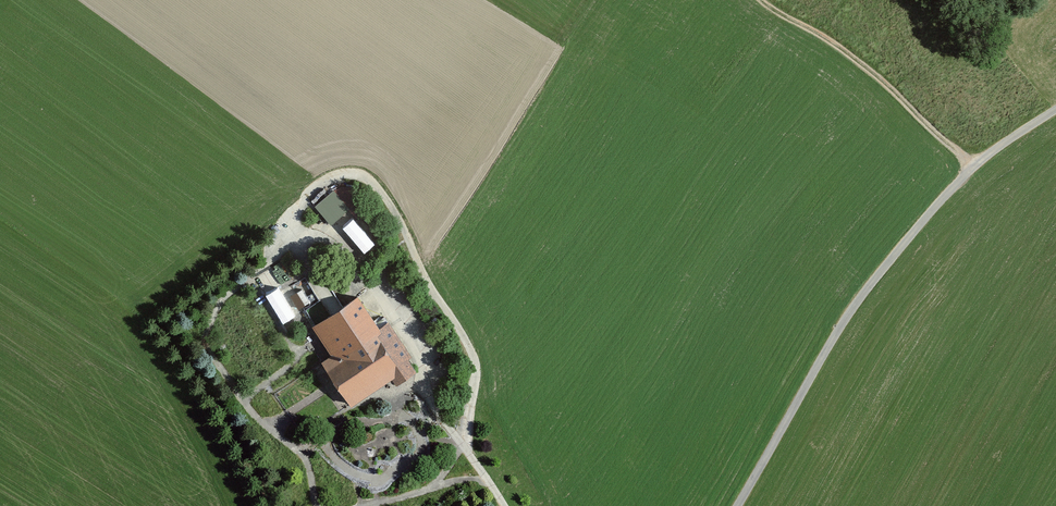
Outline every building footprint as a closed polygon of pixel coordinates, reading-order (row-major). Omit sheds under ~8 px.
[(335,187),(315,204),(332,223),(351,205),(335,187)] [(353,217),(343,226),(365,252),(376,242),(353,217)] [(271,277),(277,274),(274,266),(259,273),(264,282),(272,279),(271,277)] [(280,284),(265,293),(283,321),(297,313),(280,284)] [(359,297),(313,328),(333,357),(323,364),(352,406),(392,379),(397,386),(417,372),(410,361),(414,358),(389,322),(380,328),(359,297)]
